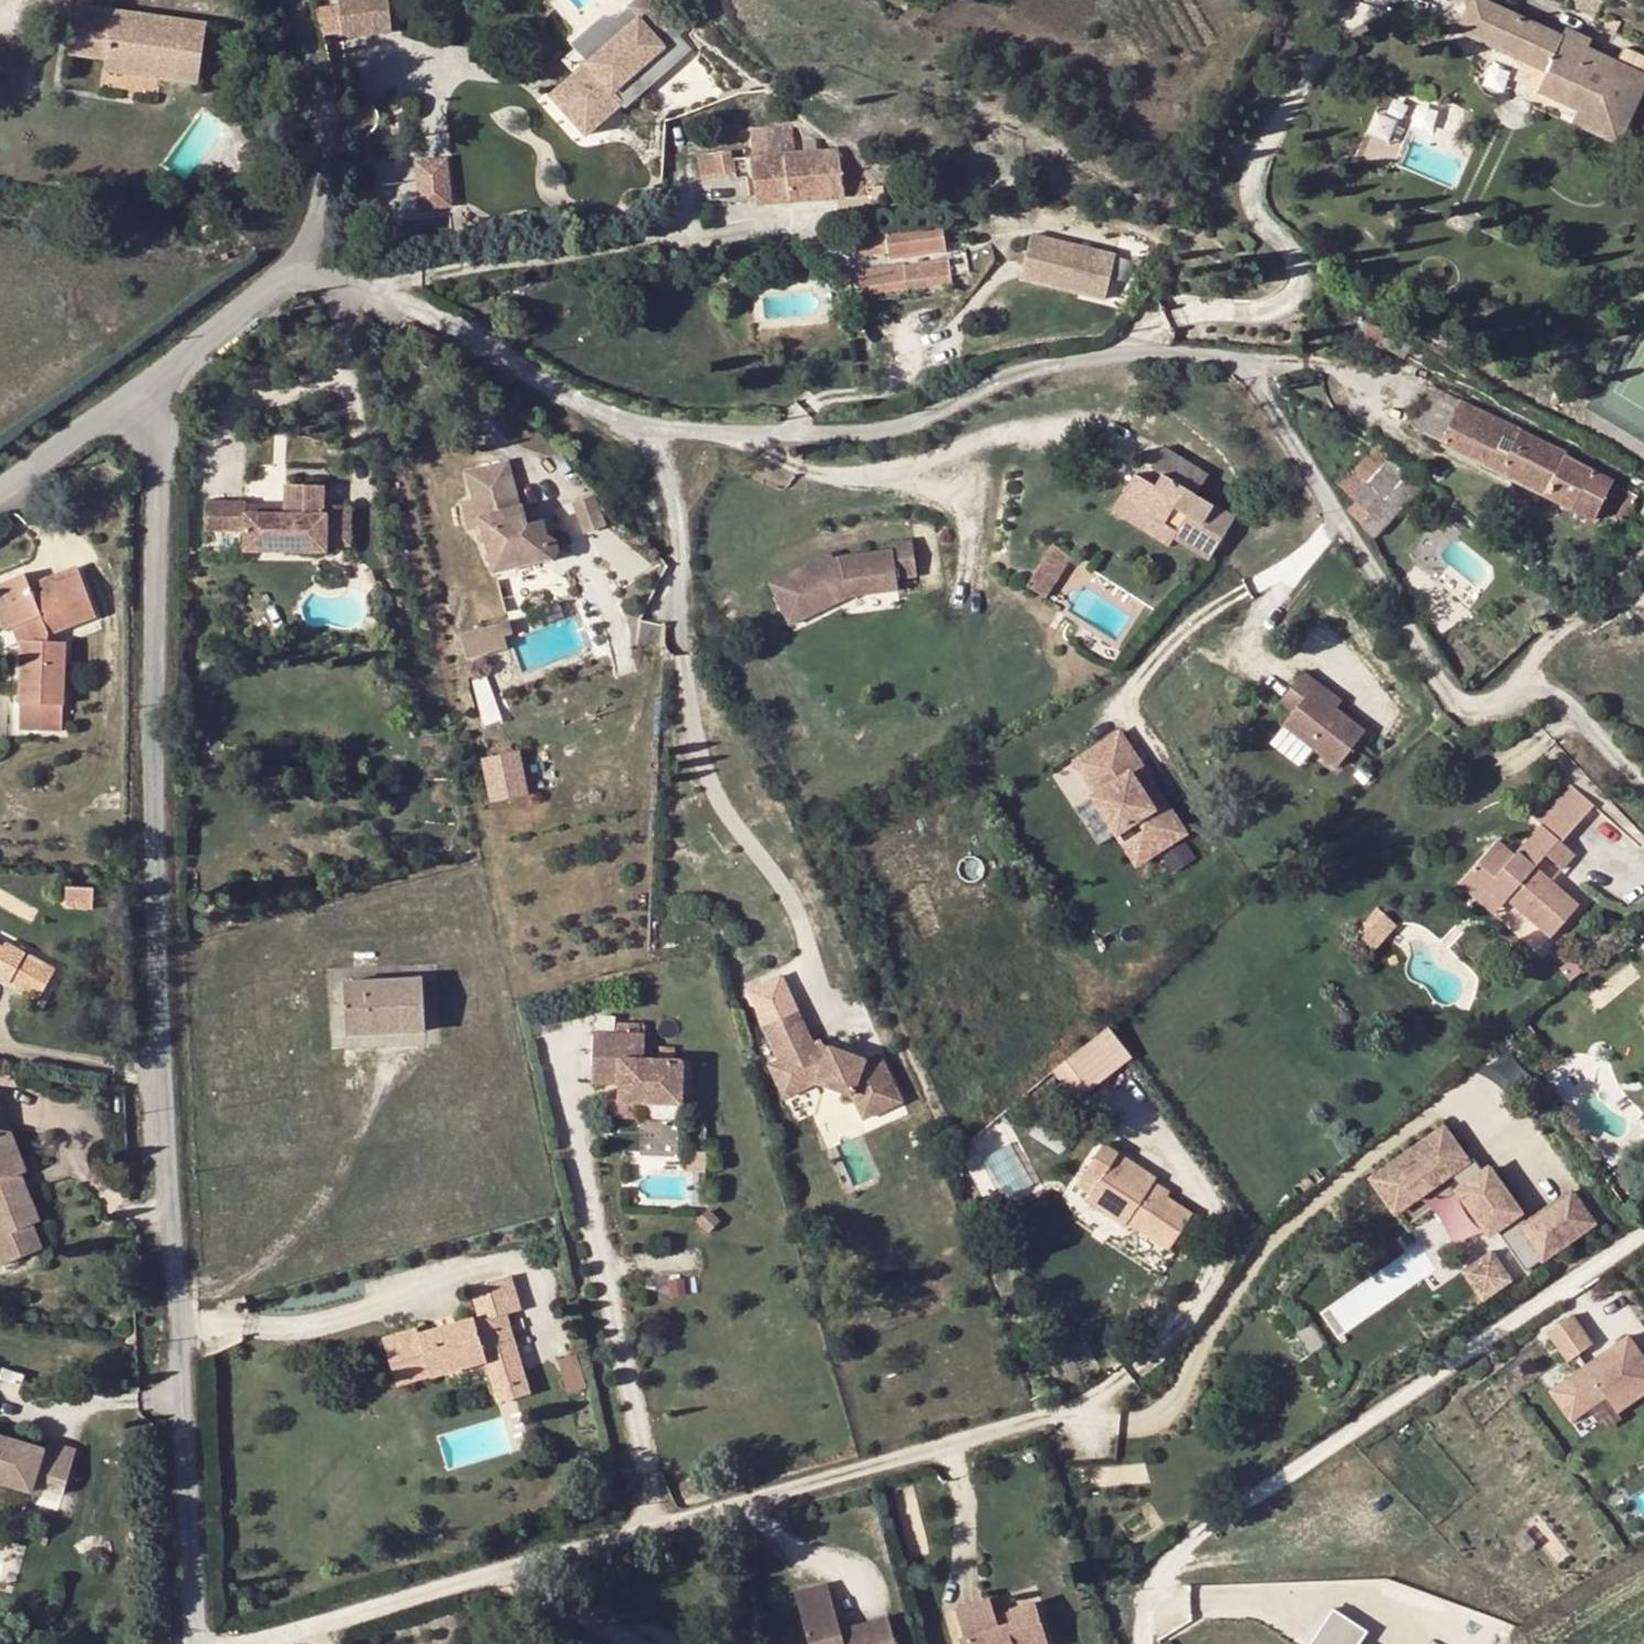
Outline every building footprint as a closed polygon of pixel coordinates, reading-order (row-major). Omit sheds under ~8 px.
[(160,81),(198,87),(208,22),(93,8),(94,0),(78,0),(69,57),(105,63),(161,69),(160,81)] [(343,17),(397,4),(396,0),(339,0),(343,17)] [(1477,31),(1494,0),(1459,0),(1450,17),(1477,31)] [(1477,31),(1512,50),(1526,81),(1567,103),(1606,124),(1609,125),(1636,75),(1497,0),(1494,0),(1477,31)] [(593,73),(555,104),(589,146),(627,114),(619,103),(671,60),(664,52),(687,33),(660,1),(636,21),(644,31),(593,73)] [(636,21),(625,30),(610,27),(578,54),(593,73),(644,31),(636,21)] [(683,74),(671,60),(619,103),(627,114),(630,117),(683,74)] [(161,69),(105,63),(104,74),(160,81),(161,69)] [(1600,136),(1606,124),(1567,103),(1561,115),(1600,136)] [(1389,148),(1399,125),(1375,114),(1365,138),(1389,148)] [(789,126),(750,128),(749,158),(732,159),(732,153),(697,159),(700,179),(736,174),(737,179),(748,178),(748,197),(754,196),(755,202),(881,194),(881,187),(864,189),(863,165),(845,148),(815,150),(814,140),(801,142),(802,151),(791,151),(789,126)] [(899,155),(885,151),(881,167),(894,171),(899,155)] [(941,224),(850,237),(852,255),(866,253),(867,256),(887,253),(888,261),(945,252),(941,224)] [(1109,255),(1022,245),(1017,291),(1104,300),(1109,255)] [(946,259),(857,274),(860,293),(949,279),(946,259)] [(1368,347),(1374,350),(1384,333),(1349,314),(1342,328),(1370,343),(1368,347)] [(1416,430),(1441,441),(1460,403),(1434,390),(1416,430)] [(1439,446),(1520,486),(1542,444),(1460,403),(1441,441),(1439,446)] [(1384,452),(1376,444),(1351,473),(1365,486),(1345,508),(1373,533),(1419,481),(1384,452)] [(1542,444),(1520,486),(1591,521),(1610,482),(1562,459),(1564,455),(1542,444)] [(1153,487),(1133,474),(1121,494),(1177,529),(1172,536),(1208,559),(1232,519),(1194,495),(1206,475),(1162,447),(1149,467),(1161,474),(1153,487)] [(506,464),(465,475),(472,503),(462,506),(467,530),(481,526),(494,583),(511,578),(509,571),(550,561),(554,559),(556,556),(557,552),(557,548),(556,543),(553,540),(549,537),(544,536),(542,526),(523,530),(506,464)] [(206,503),(205,530),(243,530),(243,548),(326,548),(326,542),(353,542),(353,508),(324,508),(324,489),(286,488),(286,508),(286,514),(247,515),(247,508),(247,503),(206,503)] [(1638,497),(1628,493),(1610,530),(1619,535),(1638,497)] [(1112,508),(1169,543),(1172,536),(1177,529),(1121,494),(1112,508)] [(594,499),(573,506),(583,532),(604,525),(594,499)] [(1045,602),(1072,561),(1053,547),(1026,590),(1045,602)] [(844,555),(841,549),(822,558),(826,565),(844,555)] [(826,565),(822,558),(775,581),(796,623),(843,600),(890,610),(893,597),(913,601),(921,564),(900,559),(898,566),(844,555),(826,565)] [(0,584),(0,585),(8,605),(0,609),(8,629),(20,624),(28,642),(19,641),(16,704),(21,704),(20,731),(57,732),(60,644),(46,643),(46,632),(93,614),(88,601),(81,583),(79,576),(54,586),(53,580),(29,589),(24,575),(0,584)] [(88,580),(81,583),(88,601),(95,599),(88,580)] [(0,585),(0,633),(8,629),(0,609),(8,605),(0,585)] [(509,622),(472,632),(480,657),(507,650),(504,638),(513,636),(509,622)] [(480,657),(472,632),(460,635),(467,661),(480,657)] [(1339,763),(1367,727),(1338,704),(1314,685),(1320,678),(1306,667),(1281,698),(1294,709),(1285,720),(1339,763)] [(1343,697),(1320,678),(1314,685),(1338,704),(1343,697)] [(1120,728),(1068,759),(1135,868),(1190,835),(1174,809),(1159,818),(1131,773),(1143,765),(1120,728)] [(492,802),(528,794),(518,749),(482,757),(492,802)] [(1544,799),(1574,825),(1588,808),(1558,782),(1544,799)] [(1539,825),(1559,842),(1574,825),(1544,799),(1529,816),(1539,825)] [(1512,855),(1496,840),(1466,874),(1485,891),(1490,885),(1505,899),(1511,892),(1528,906),(1521,913),(1549,937),(1577,905),(1534,866),(1544,855),(1560,870),(1573,855),(1559,842),(1539,825),(1512,855)] [(1457,884),(1491,915),(1505,899),(1490,885),(1485,891),(1466,874),(1457,884)] [(87,879),(70,876),(67,893),(84,896),(87,879)] [(1505,899),(1521,913),(1528,906),(1511,892),(1505,899)] [(1374,955),(1397,930),(1377,911),(1354,936),(1374,955)] [(8,983),(13,973),(44,989),(53,970),(4,942),(1,948),(0,948),(0,978),(8,983)] [(903,1104),(881,1056),(865,1063),(824,1048),(816,1052),(813,1045),(781,976),(748,990),(777,1062),(788,1058),(804,1094),(818,1087),(849,1098),(861,1124),(903,1104)] [(422,982),(341,987),(345,1041),(425,1036),(422,982)] [(642,1105),(677,1106),(679,1064),(641,1063),(642,1039),(636,1038),(637,1027),(611,1026),(611,1037),(590,1037),(588,1085),(605,1085),(605,1072),(617,1072),(617,1086),(616,1104),(642,1105)] [(1126,1055),(1103,1031),(1078,1054),(1100,1078),(1126,1055)] [(824,1048),(820,1042),(813,1045),(816,1052),(824,1048)] [(1078,1054),(1064,1067),(1086,1091),(1100,1078),(1078,1054)] [(804,1094),(788,1058),(777,1062),(766,1067),(784,1103),(804,1094)] [(605,1072),(605,1085),(617,1086),(617,1072),(605,1072)] [(679,1124),(679,1106),(677,1106),(642,1105),(641,1123),(679,1124)] [(0,1108),(0,1136),(11,1139),(0,1108)] [(1446,1127),(1368,1180),(1403,1230),(1456,1194),(1489,1241),(1500,1233),(1529,1275),(1602,1226),(1574,1185),(1524,1219),(1488,1165),(1477,1173),(1446,1127)] [(39,1251),(30,1227),(39,1223),(20,1175),(25,1172),(11,1139),(0,1136),(0,1266),(39,1251)] [(1098,1149),(1082,1173),(1096,1183),(1092,1191),(1084,1203),(1122,1228),(1125,1224),(1165,1251),(1188,1216),(1163,1199),(1148,1189),(1152,1183),(1098,1149)] [(1096,1183),(1082,1173),(1076,1181),(1092,1191),(1096,1183)] [(1638,1188),(1628,1175),(1616,1184),(1626,1197),(1638,1188)] [(1167,1193),(1152,1183),(1148,1189),(1163,1199),(1167,1193)] [(720,1225),(707,1213),(696,1224),(709,1237),(720,1225)] [(1493,1251),(1463,1272),(1483,1301),(1513,1280),(1493,1251)] [(511,1277),(497,1281),(506,1319),(517,1362),(520,1361),(507,1315),(520,1311),(511,1277)] [(506,1319),(497,1281),(470,1289),(480,1324),(506,1319)] [(1545,1333),(1565,1364),(1577,1357),(1582,1363),(1545,1390),(1566,1422),(1604,1396),(1616,1414),(1643,1395),(1643,1355),(1629,1334),(1600,1353),(1574,1313),(1545,1333)] [(418,1343),(417,1340),(383,1350),(395,1395),(485,1371),(517,1362),(506,1319),(480,1324),(482,1331),(476,1332),(474,1328),(418,1343)] [(1321,1338),(1310,1346),(1327,1368),(1337,1360),(1321,1338)] [(586,1392),(576,1359),(557,1364),(568,1397),(586,1392)] [(485,1371),(498,1415),(531,1405),(520,1361),(517,1362),(485,1371)] [(27,1495),(31,1482),(62,1491),(74,1454),(43,1444),(40,1452),(0,1440),(0,1486),(27,1495)] [(24,1505),(55,1515),(62,1491),(31,1482),(27,1495),(24,1505)] [(810,1643),(896,1643),(890,1623),(853,1633),(855,1640),(844,1643),(842,1637),(829,1591),(797,1600),(810,1643)] [(994,1616),(990,1601),(955,1612),(962,1639),(957,1641),(958,1643),(1047,1643),(1034,1604),(1010,1611),(1013,1622),(998,1627),(994,1616)] [(1364,1643),(1372,1631),(1333,1607),(1310,1643),(1364,1643)] [(1010,1611),(994,1616),(998,1627),(1013,1622),(1010,1611)] [(853,1633),(842,1637),(844,1643),(855,1640),(853,1633)]
